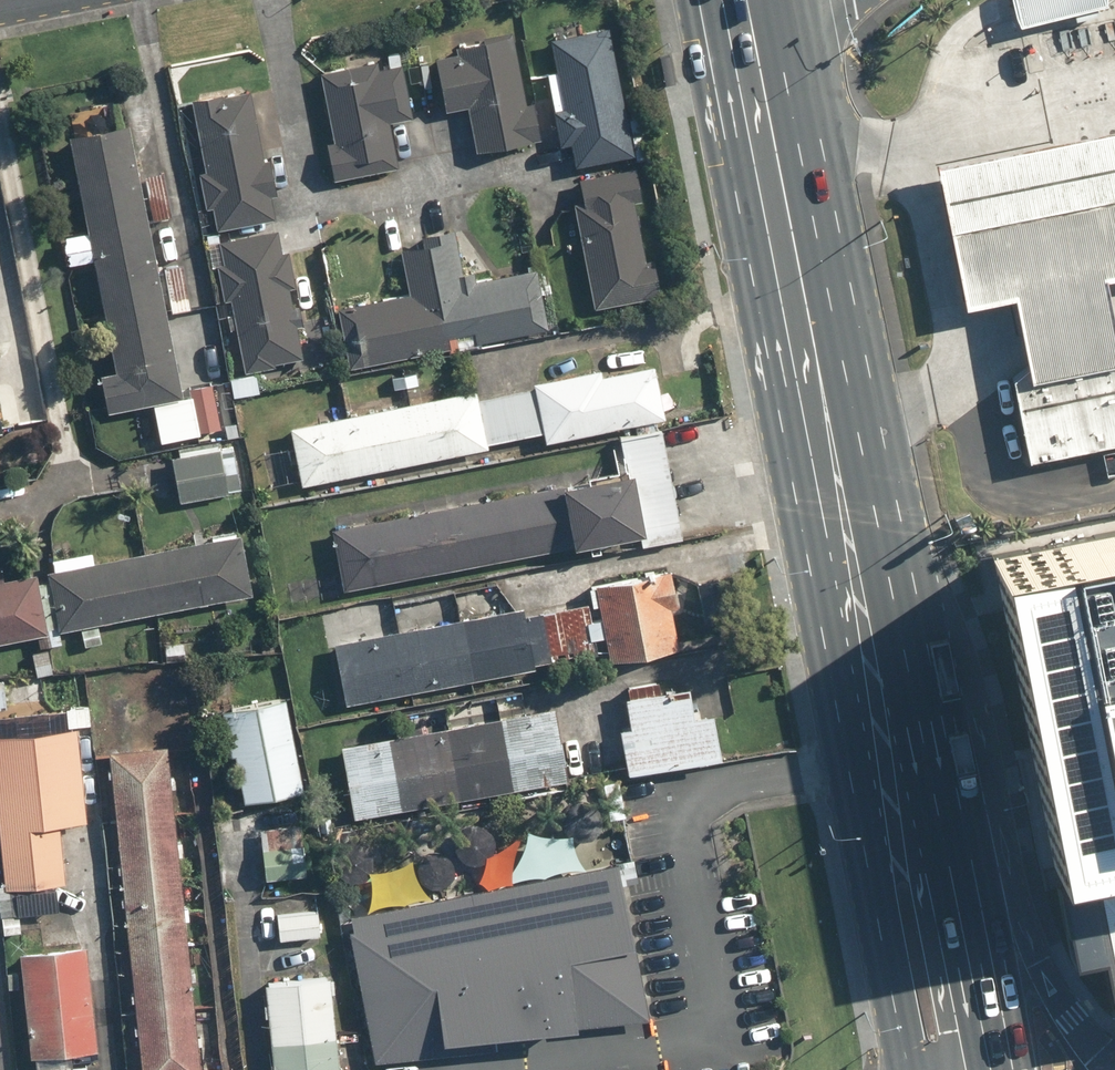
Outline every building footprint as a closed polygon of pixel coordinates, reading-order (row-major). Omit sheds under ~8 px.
[(1024,19),(1096,0),(1019,0),(1024,19)] [(608,32),(550,41),(562,113),(549,115),(554,145),(568,143),(571,167),(628,158),(608,32)] [(530,102),(517,37),(452,49),(453,55),(429,59),(439,110),(464,105),(473,154),(538,142),(530,102)] [(397,60),(319,72),(331,152),(323,154),(327,180),(394,170),(387,123),(407,120),(397,60)] [(259,161),(245,94),(185,106),(199,174),(192,176),(198,209),(209,207),(214,234),(269,223),(264,200),(272,199),(264,160),(259,161)] [(929,157),(955,307),(1003,298),(1029,452),(1114,438),(1114,334),(1110,335),(1099,270),(1114,267),(1114,125),(929,157)] [(127,126),(67,138),(112,373),(95,377),(103,414),(177,400),(160,312),(186,307),(179,266),(151,271),(141,221),(167,216),(159,174),(137,179),(127,126)] [(592,307),(657,296),(651,261),(639,263),(628,203),(639,201),(633,171),(569,183),(592,307)] [(341,370),(544,329),(532,271),(470,283),(468,273),(456,276),(448,234),(398,244),(408,294),(329,311),(341,370)] [(277,237),(212,246),(219,302),(229,301),(238,372),(227,373),(229,391),(252,389),(249,368),(299,361),(295,327),(299,327),(296,306),(286,307),(284,289),(290,288),(285,252),(279,253),(277,237)] [(472,392),(288,428),(299,486),(482,451),(480,445),(537,434),(539,443),(658,420),(649,371),(597,381),(596,374),(532,386),(533,391),(474,402),(472,392)] [(43,426),(35,382),(0,388),(0,433),(43,426)] [(204,382),(183,389),(197,436),(218,430),(204,382)] [(627,481),(332,531),(341,588),(633,538),(634,545),(676,537),(658,432),(620,438),(627,481)] [(167,459),(177,503),(238,490),(229,450),(220,452),(219,447),(167,459)] [(988,552),(1051,853),(1114,840),(1114,526),(988,552)] [(41,636),(43,648),(58,646),(56,630),(75,627),(78,644),(96,641),(93,627),(247,597),(235,537),(88,566),(86,557),(0,574),(0,642),(41,636)] [(667,574),(590,586),(602,663),(673,651),(666,609),(672,608),(667,574)] [(338,706),(587,656),(577,610),(519,621),(516,606),(456,619),(450,590),(419,596),(426,630),(397,636),(390,604),(320,619),(338,706)] [(614,734),(620,776),(715,763),(708,718),(686,721),(682,694),(627,702),(631,731),(614,734)] [(291,796),(280,704),(230,710),(240,802),(291,796)] [(550,709),(334,749),(347,820),(563,781),(550,709)] [(169,750),(107,755),(132,1069),(194,1069),(169,750)] [(0,764),(0,887),(61,884),(57,823),(94,821),(91,777),(72,778),(71,759),(0,764)] [(297,826),(257,831),(263,885),(303,880),(297,826)] [(1064,878),(1077,942),(1106,936),(1114,983),(1114,868),(1064,878)] [(613,873),(356,914),(377,1048),(635,1007),(613,873)] [(270,914),(272,941),(315,937),(313,911),(270,914)] [(81,949),(16,954),(24,1058),(89,1053),(81,949)] [(264,981),(269,1069),(334,1069),(328,977),(264,981)]
